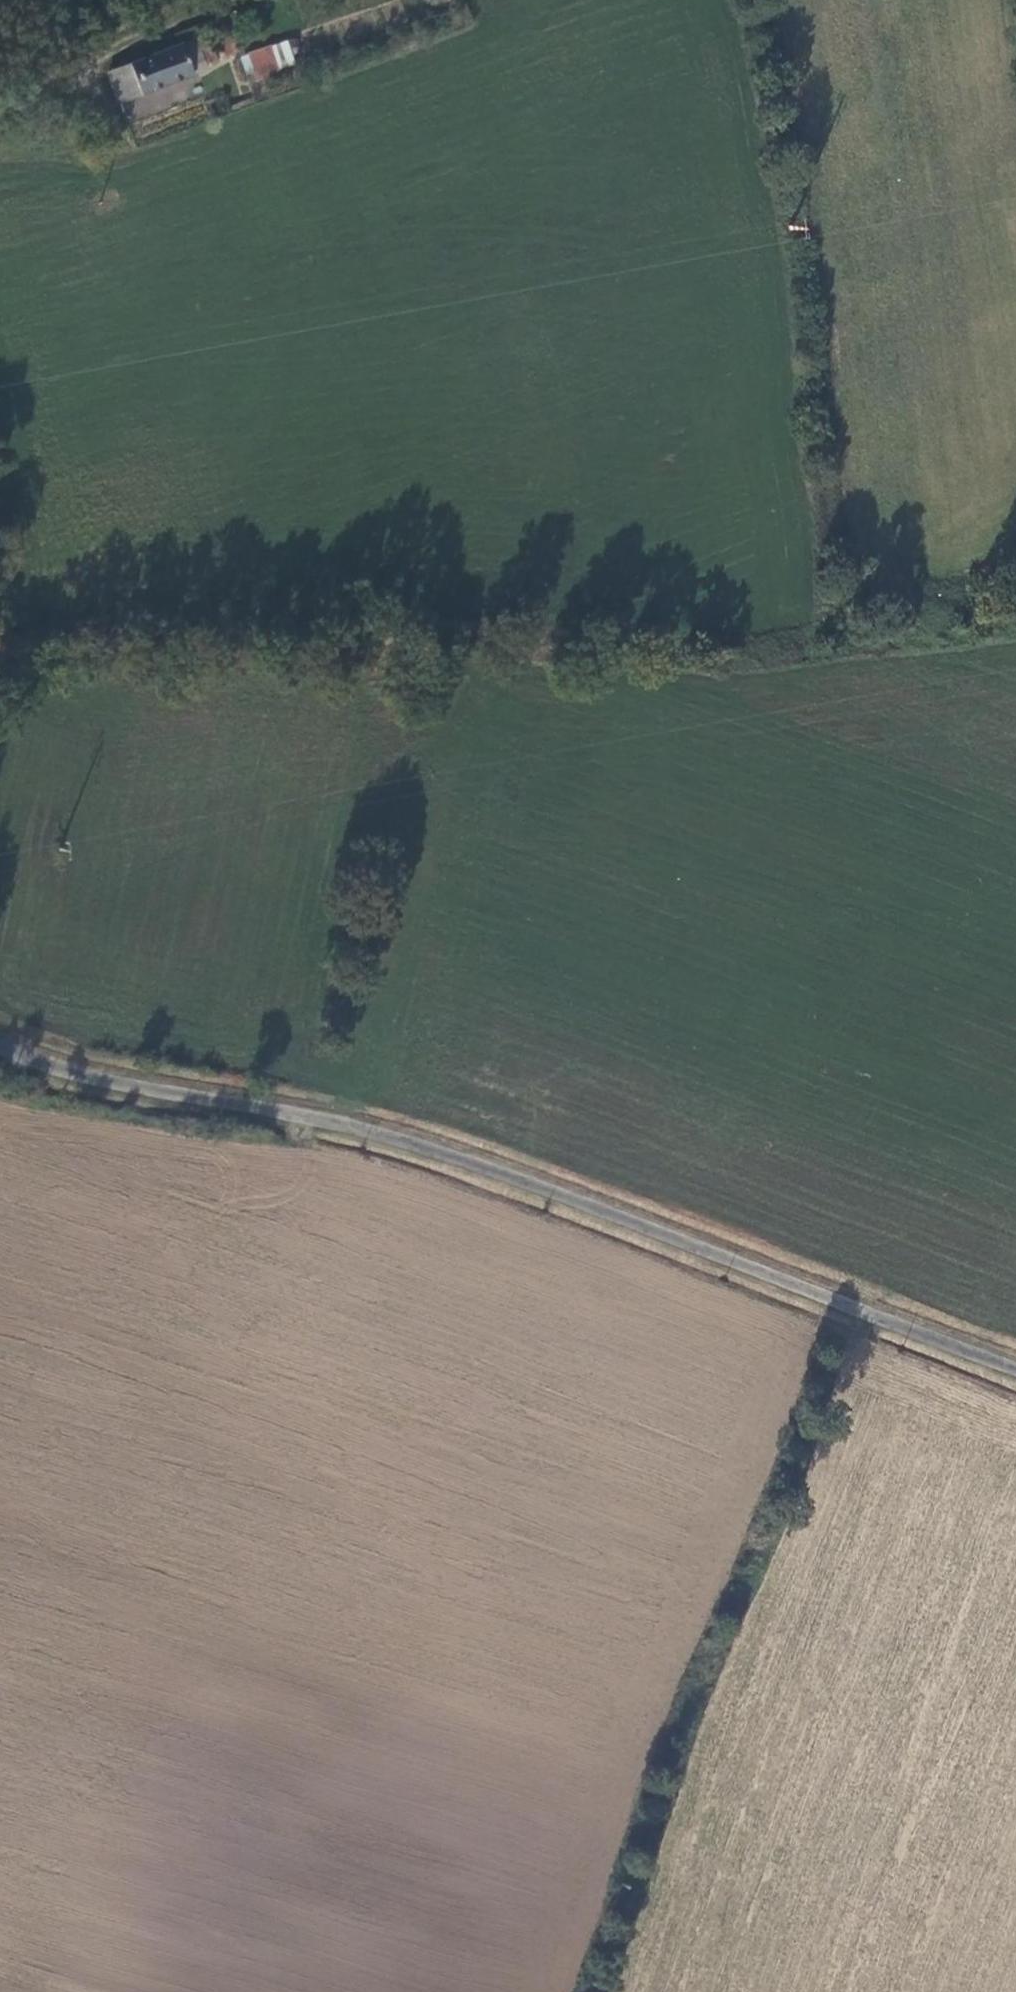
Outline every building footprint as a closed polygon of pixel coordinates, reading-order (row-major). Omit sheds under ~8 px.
[(119,99),(209,68),(197,38),(108,67),(119,99)] [(239,53),(246,78),(295,66),(288,41),(239,53)]
